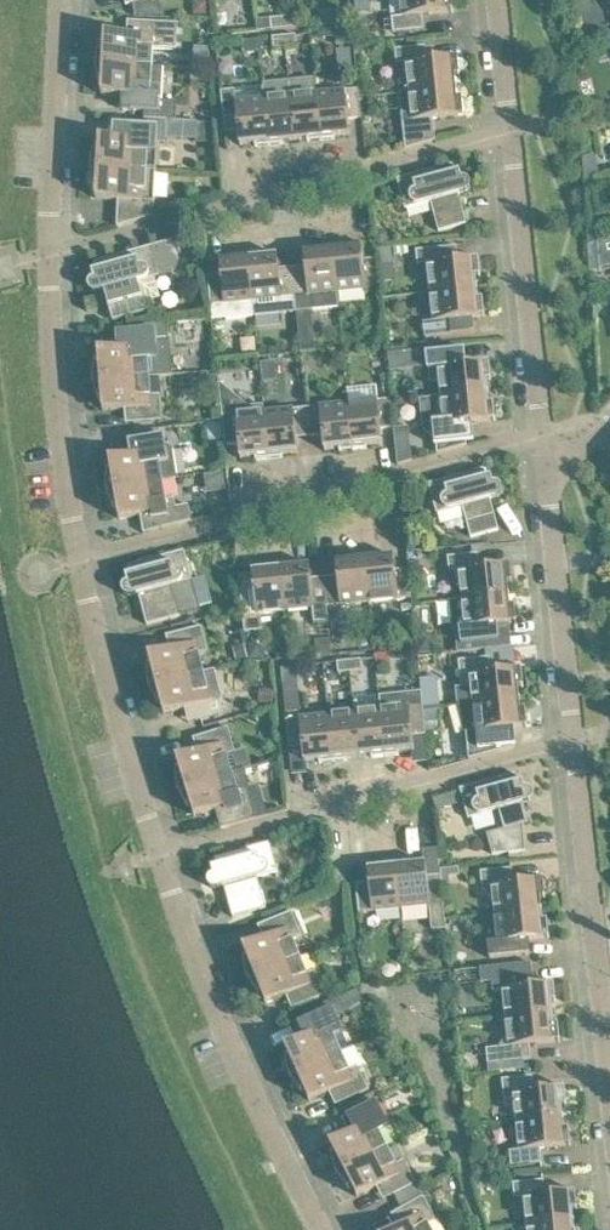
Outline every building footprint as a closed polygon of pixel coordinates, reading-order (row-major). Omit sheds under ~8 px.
[(403,16),(392,18),(394,32),(424,29),(423,15),(454,11),(452,0),(401,0),(403,16)] [(348,9),(338,10),(338,24),(349,23),(348,9)] [(296,27),(295,16),(283,17),(284,29),(296,27)] [(284,29),(283,17),(271,19),(272,30),(284,29)] [(152,67),(153,48),(173,49),(174,23),(136,21),(135,35),(105,34),(105,44),(102,44),(100,48),(99,52),(98,56),(97,60),(96,64),(152,67)] [(296,34),(285,35),(286,47),(298,46),(296,34)] [(286,47),(285,35),(273,37),(274,48),(286,47)] [(408,63),(411,92),(457,87),(455,75),(460,75),(458,57),(428,61),(426,46),(395,49),(397,64),(408,63)] [(162,67),(152,67),(96,64),(96,68),(97,72),(97,76),(98,80),(100,84),(103,84),(102,95),(124,96),(123,110),(145,111),(145,119),(166,120),(175,120),(176,102),(160,101),(162,67)] [(322,140),(317,93),(315,78),(289,81),(291,96),(295,140),(308,138),(308,141),(322,140)] [(295,140),(291,96),(289,81),(264,84),(264,87),(265,99),(270,145),(283,144),(283,141),(295,140)] [(270,145),(265,99),(264,87),(221,91),(226,132),(239,131),(241,145),(256,144),(256,147),(270,145)] [(436,141),(434,119),(464,115),(463,98),(458,98),(457,87),(411,92),(400,93),(406,149),(436,141)] [(359,89),(317,93),(322,140),(336,138),(335,136),(350,134),(349,119),(362,118),(359,89)] [(165,143),(166,120),(145,119),(145,126),(117,124),(116,139),(100,138),(99,148),(97,148),(95,152),(93,156),(92,160),(91,164),(91,168),(147,171),(156,171),(157,143),(165,143)] [(459,194),(466,192),(470,190),(471,187),(471,183),(469,180),(466,178),(462,178),(460,170),(456,172),(453,164),(397,179),(405,209),(431,202),(439,231),(467,223),(459,194)] [(117,227),(154,216),(156,171),(147,171),(91,168),(91,172),(91,176),(92,180),(93,184),(94,188),(97,188),(97,199),(119,200),(117,227)] [(600,222),(587,225),(589,244),(598,241),(604,240),(600,222)] [(598,241),(600,268),(609,265),(609,238),(604,240),(598,241)] [(138,282),(171,273),(175,270),(178,266),(178,261),(175,257),(171,254),(173,244),(173,245),(174,241),(178,240),(177,239),(95,262),(97,270),(92,271),(94,278),(92,279),(90,281),(89,284),(89,286),(89,289),(91,291),(93,292),(96,293),(98,293),(105,291),(113,321),(147,312),(138,282)] [(347,247),(347,244),(333,246),(338,292),(380,287),(377,259),(363,260),(362,246),(347,247)] [(338,292),(333,246),(319,247),(319,250),(304,252),(306,266),(293,267),(297,311),(339,307),(338,292)] [(458,246),(416,250),(418,265),(429,264),(432,292),(477,288),(476,276),(481,276),(479,258),(459,260),(458,246)] [(263,253),(249,254),(255,316),(297,311),(293,267),(279,269),(278,254),(263,256),(263,253)] [(222,275),(208,276),(211,305),(225,304),(226,319),(255,316),(249,254),(235,256),(235,259),(220,260),(222,275)] [(479,299),(477,288),(432,292),(435,321),(424,322),(425,337),(472,332),(472,331),(470,318),(485,316),(483,299),(479,299)] [(172,371),(162,341),(169,340),(168,322),(143,324),(144,332),(119,334),(120,348),(99,350),(99,361),(97,361),(95,365),(94,369),(94,373),(93,377),(94,381),(149,376),(149,377),(172,375),(172,371)] [(422,348),(410,349),(412,367),(424,366),(422,348)] [(439,368),(442,396),(488,392),(487,380),(492,380),(490,362),(459,365),(458,351),(427,354),(429,369),(439,368)] [(151,395),(149,377),(149,376),(94,381),(94,385),(95,389),(96,393),(98,397),(100,401),(103,401),(103,411),(133,408),(134,423),(163,420),(161,394),(151,395)] [(270,458),(265,412),(264,404),(249,406),(230,391),(221,402),(226,445),(239,444),(241,458),(256,457),(256,460),(270,458)] [(442,396),(421,398),(424,429),(435,437),(436,445),(437,445),(438,454),(468,445),(467,442),(475,441),(473,422),(496,420),(494,403),(489,403),(488,392),(442,396)] [(391,399),(349,403),(354,450),(368,448),(367,445),(382,444),(381,429),(394,428),(391,399)] [(354,450),(349,403),(307,408),(310,437),(323,435),(325,450),(340,448),(340,451),(354,450)] [(297,438),(310,437),(307,408),(265,412),(270,458),(284,457),(283,454),(298,452),(297,438)] [(179,478),(174,449),(167,450),(165,435),(136,440),(139,454),(110,459),(111,469),(109,470),(108,474),(107,478),(107,482),(107,486),(107,490),(162,481),(179,478)] [(491,499),(498,497),(501,495),(503,491),(503,488),(501,484),(498,482),(494,482),(492,475),(487,476),(485,468),(429,483),(437,513),(463,506),(471,537),(499,530),(491,499)] [(192,520),(189,505),(177,507),(175,498),(165,499),(162,481),(107,490),(108,494),(109,498),(111,502),(113,506),(115,509),(118,509),(120,519),(149,514),(152,531),(192,520)] [(193,580),(185,550),(128,565),(131,573),(126,575),(128,582),(126,583),(124,585),(123,587),(122,590),(123,593),(125,595),(127,596),(130,597),(132,597),(139,595),(147,625),(180,616),(180,613),(194,609),(197,603),(191,581),(193,580)] [(461,570),(464,599),(509,594),(508,583),(513,582),(511,565),(480,568),(479,553),(448,556),(450,571),(461,570)] [(379,557),(379,554),(365,555),(370,602),(412,597),(409,568),(396,570),(394,555),(379,557)] [(370,602),(365,555),(351,557),(351,560),(336,561),(338,576),(325,577),(328,606),(334,606),(370,602)] [(328,606),(325,577),(312,579),(310,564),(295,566),(295,563),(281,564),(286,611),(313,608),(315,622),(329,621),(329,618),(328,606)] [(286,611),(281,564),(267,566),(267,569),(253,570),(253,576),(241,577),(241,575),(240,575),(245,632),(258,631),(263,626),(261,613),(286,611)] [(509,594),(464,599),(467,627),(456,628),(458,652),(489,649),(488,642),(500,641),(499,624),(517,623),(515,605),(511,605),(509,594)] [(204,672),(199,654),(209,651),(202,626),(174,633),(178,647),(149,655),(152,665),(149,665),(148,670),(148,674),(148,678),(149,682),(150,686),(204,672)] [(473,687),(474,703),(520,698),(519,687),(524,686),(522,669),(491,672),(490,657),(459,660),(462,688),(473,687)] [(361,659),(350,660),(351,672),(363,670),(361,659)] [(351,672),(350,660),(338,662),(339,673),(351,672)] [(224,713),(218,687),(208,690),(204,672),(150,686),(151,690),(152,694),(154,698),(156,701),(159,704),(162,704),(164,714),(193,706),(196,720),(224,713)] [(420,677),(422,692),(423,705),(440,704),(437,675),(420,677)] [(426,734),(423,705),(422,692),(380,696),(381,710),(386,756),(400,755),(399,752),(414,750),(413,736),(426,734)] [(521,709),(520,698),(474,703),(458,704),(467,732),(469,760),(499,752),(517,747),(516,728),(528,726),(526,709),(521,709)] [(386,756),(381,710),(355,713),(360,756),(372,755),(372,758),(386,756)] [(360,756),(355,713),(329,715),(334,762),(348,760),(347,757),(360,756)] [(334,762),(329,715),(287,720),(290,749),(303,747),(305,762),(320,760),(320,763),(334,762)] [(180,768),(177,769),(177,773),(177,777),(177,782),(178,786),(179,790),(232,773),(227,755),(236,752),(228,727),(194,738),(198,752),(177,758),(180,768)] [(257,818),(247,788),(249,788),(247,768),(232,773),(179,790),(180,794),(182,797),(184,801),(186,804),(189,807),(192,807),(195,816),(223,808),(229,826),(257,818)] [(528,823),(526,818),(522,804),(530,802),(533,800),(535,797),(535,793),(533,789),(529,787),(526,787),(524,780),(519,781),(517,773),(461,789),(469,819),(494,812),(498,826),(499,830),(488,834),(493,854),(527,851),(524,824),(528,823)] [(212,867),(214,874),(211,876),(209,880),(209,884),(211,887),(214,889),(218,889),(225,887),(233,917),(266,908),(258,878),(279,872),(270,842),(214,858),(217,866),(212,867)] [(411,863),(411,860),(397,862),(402,908),(430,905),(432,929),(447,928),(442,886),(441,875),(427,876),(426,862),(411,863)] [(402,908),(397,862),(383,863),(383,866),(368,868),(370,882),(356,884),(360,912),(402,908)] [(493,885),(496,914),(542,909),(541,898),(546,897),(544,880),(513,883),(512,868),(481,871),(483,886),(493,885)] [(347,884),(346,870),(331,872),(333,886),(347,884)] [(449,870),(441,871),(441,875),(442,886),(451,885),(450,878),(449,870)] [(543,920),(542,909),(496,914),(499,942),(489,943),(490,958),(531,954),(530,940),(550,937),(548,920),(543,920)] [(300,957),(293,939),(302,936),(292,911),(265,922),(271,936),(243,947),(247,957),(245,958),(245,962),(245,966),(246,970),(247,974),(248,978),(300,957)] [(326,995),(316,970),(307,974),(300,957),(248,978),(250,982),(252,985),(254,989),(257,992),(260,995),(263,994),(266,1003),(294,992),(299,1006),(326,995)] [(557,1001),(555,983),(534,986),(532,963),(481,968),(482,983),(493,982),(494,991),(504,990),(507,1018),(553,1013),(552,1002),(557,1001)] [(341,1053),(334,1036),(343,1032),(332,1008),(306,1020),(311,1034),(285,1046),(289,1055),(286,1056),(286,1060),(287,1065),(288,1069),(289,1073),(291,1076),(341,1053)] [(531,1059),(530,1045),(561,1041),(559,1024),(554,1024),(553,1013),(507,1018),(509,1036),(500,1047),(487,1049),(489,1063),(531,1059)] [(349,1070),(341,1053),(291,1076),(292,1080),(295,1084),(297,1087),(300,1090),(303,1093),(306,1092),(310,1101),(337,1089),(343,1102),(369,1090),(358,1066),(349,1070)] [(516,1106),(518,1122),(564,1117),(562,1105),(567,1105),(566,1087),(535,1090),(533,1076),(503,1079),(506,1107),(516,1106)] [(387,1148),(378,1131),(387,1126),(376,1103),(350,1116),(356,1129),(330,1143),(335,1152),(332,1153),(333,1157),(333,1161),(334,1165),(336,1169),(337,1173),(387,1148)] [(571,1145),(570,1128),(565,1128),(564,1117),(518,1122),(521,1150),(510,1151),(512,1166),(542,1163),(541,1148),(571,1145)] [(417,1183),(405,1160),(395,1164),(387,1148),(337,1173),(339,1177),(342,1180),(344,1183),(347,1186),(351,1189),(353,1188),(358,1197),(384,1183),(391,1196),(395,1194),(398,1201),(420,1190),(417,1183)] [(526,1197),(529,1225),(574,1221),(573,1209),(578,1209),(576,1191),(545,1194),(544,1180),(513,1183),(515,1198),(526,1197)] [(428,1224),(436,1219),(420,1190),(398,1201),(402,1208),(398,1210),(405,1223),(393,1229),(431,1229),(428,1224)] [(574,1221),(529,1225),(529,1229),(575,1229),(574,1221)]
